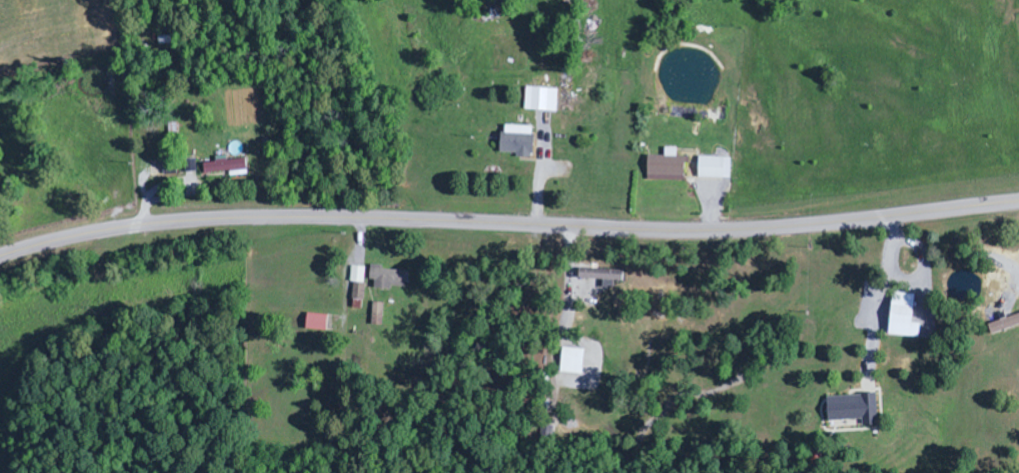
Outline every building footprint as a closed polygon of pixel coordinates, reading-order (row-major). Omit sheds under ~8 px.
[(527,111),(559,112),(560,90),(528,88),(527,111)] [(537,128),(505,126),(504,156),(535,157),(537,128)] [(650,181),(670,182),(670,177),(687,178),(688,158),(680,157),(680,149),(668,149),(667,157),(651,157),(650,181)] [(250,176),(249,159),(229,162),(229,156),(218,158),(219,163),(206,164),(208,175),(232,173),(233,178),(250,176)] [(733,158),(702,157),(702,178),(733,179),(733,158)] [(165,167),(167,177),(179,175),(178,165),(165,167)] [(411,289),(411,272),(384,271),(385,266),(374,266),(373,282),(378,282),(377,288),(411,289)] [(365,301),(369,269),(355,267),(353,283),(357,283),(355,300),(365,301)] [(626,271),(582,269),(582,280),(607,281),(606,288),(626,289),(626,271)] [(894,337),(923,338),(924,325),(918,325),(918,295),(895,294),(894,337)] [(374,326),(386,326),(386,304),(375,303),(374,326)] [(331,315),(310,313),(308,329),(329,331),(331,315)] [(992,326),(996,337),(1018,328),(1018,316),(992,326)] [(563,374),(586,375),(588,350),(565,349),(563,374)] [(832,422),(865,420),(866,428),(881,427),(880,395),(831,397),(832,422)]
